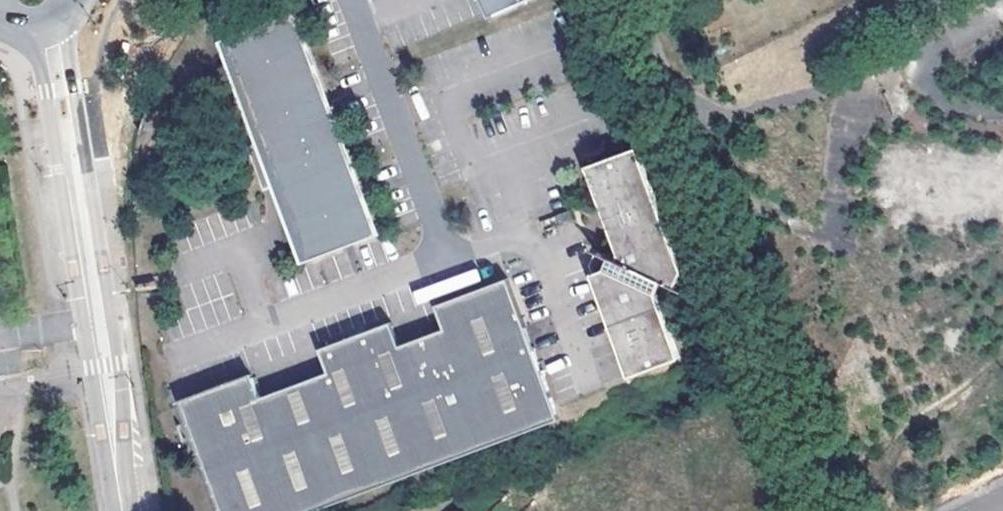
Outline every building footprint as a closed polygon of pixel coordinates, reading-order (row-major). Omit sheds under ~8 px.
[(495,19),(535,0),(485,0),(495,19)] [(292,16),(223,43),(304,257),(374,231),(292,16)] [(607,275),(595,279),(618,341),(637,334),(642,346),(623,354),(633,381),(682,362),(660,302),(665,285),(676,291),(687,273),(641,150),(590,169),(609,221),(627,213),(632,225),(613,232),(622,256),(618,263),(613,260),(607,275)] [(609,221),(613,232),(632,225),(627,213),(609,221)] [(590,269),(595,279),(607,275),(613,260),(598,252),(590,269)] [(220,510),(300,510),(551,422),(502,280),(440,302),(448,327),(398,345),(390,320),(318,345),(327,370),(261,394),(251,368),(179,394),(220,510)] [(637,334),(618,341),(623,354),(642,346),(637,334)]
